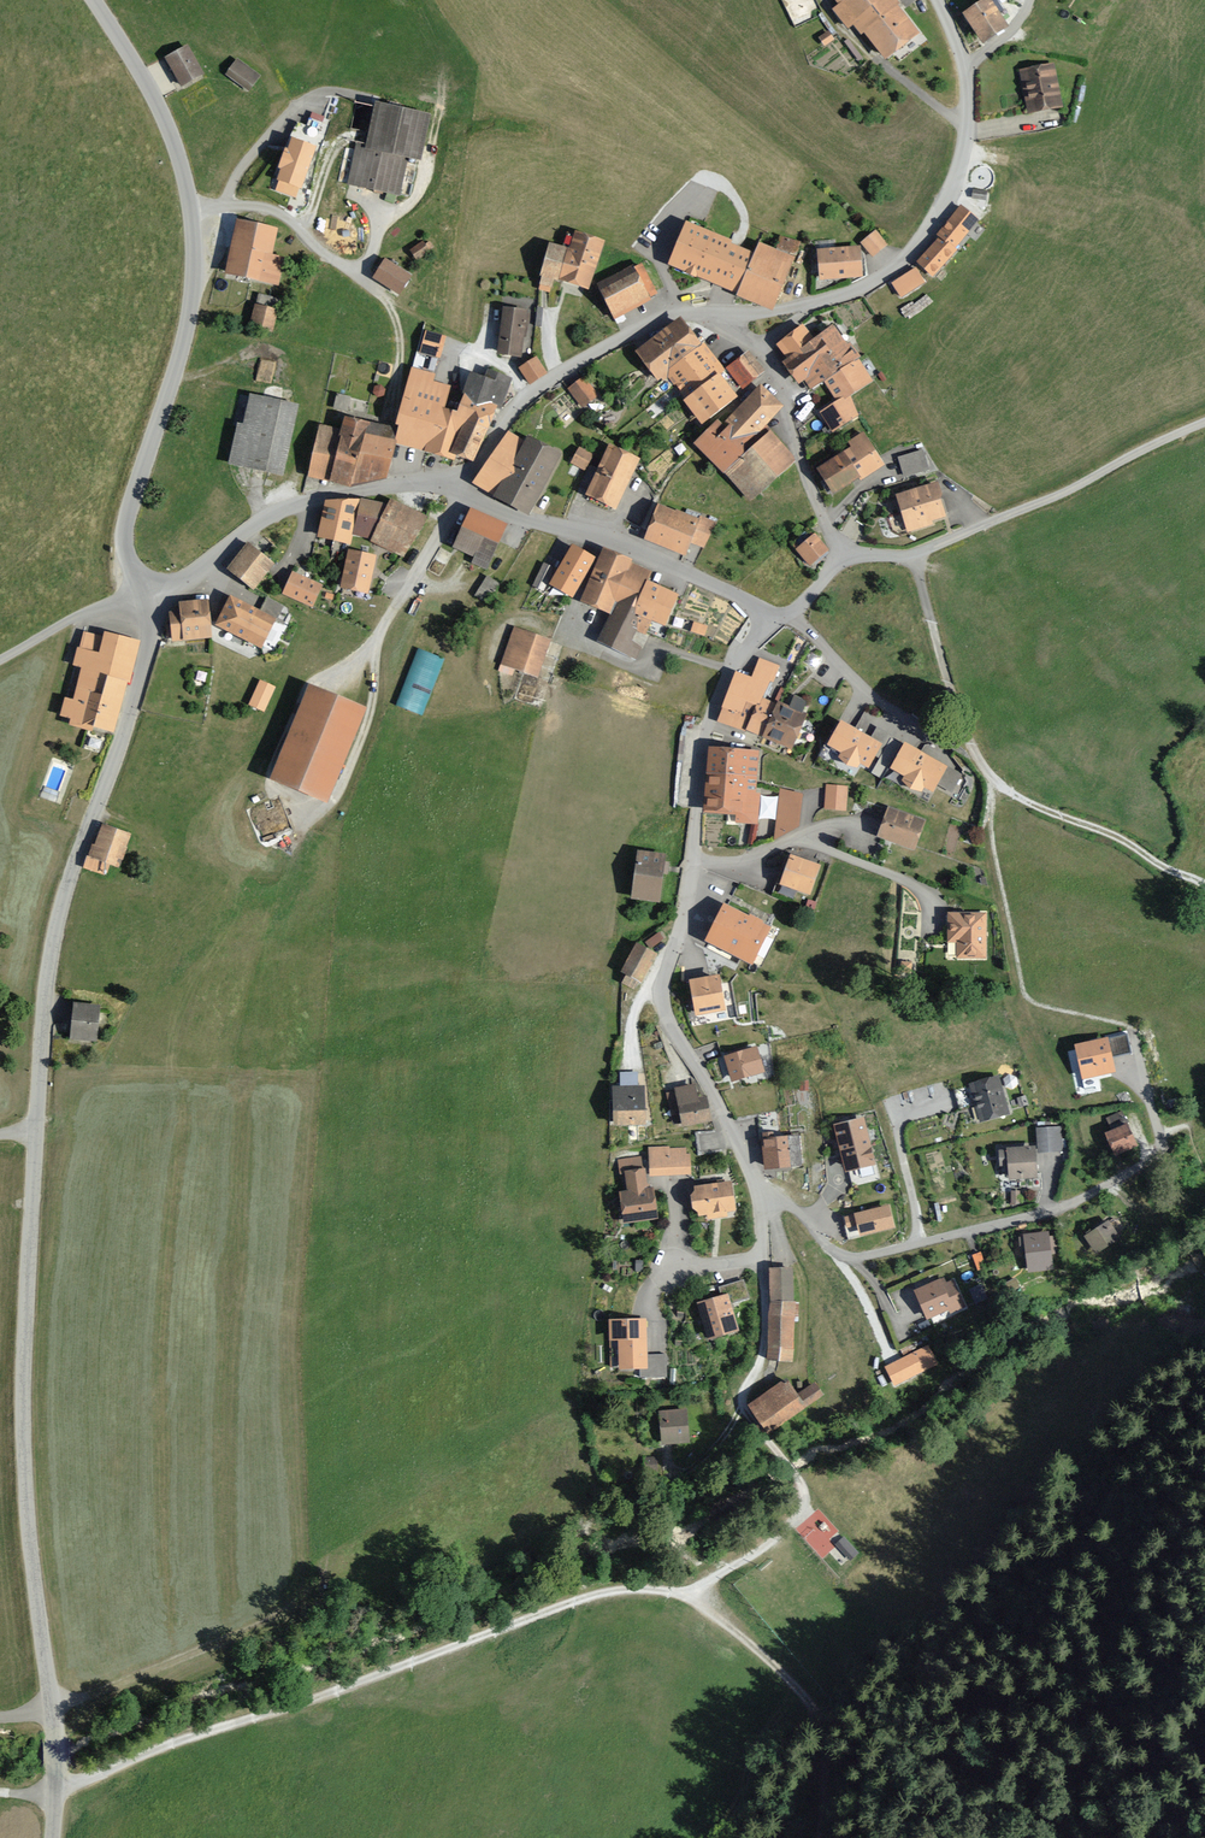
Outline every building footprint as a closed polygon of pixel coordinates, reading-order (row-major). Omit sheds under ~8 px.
[(838,4),(834,7),(848,25),(853,21),(887,62),(923,33),(897,0),(835,0),(838,4)] [(962,11),(981,42),(1008,26),(992,0),(980,0),(962,11)] [(186,42),(160,55),(176,86),(202,73),(186,42)] [(235,57),(223,74),(246,90),(258,72),(235,57)] [(1053,61),(1016,68),(1025,112),(1062,105),(1053,61)] [(430,114),(376,103),(367,143),(354,140),(345,183),(401,194),(409,155),(421,157),(430,114)] [(316,146),(292,137),(288,147),(285,146),(278,167),(280,168),(276,180),(278,181),(275,190),(296,197),(299,187),(301,188),(316,146)] [(976,215),(959,201),(912,258),(929,272),(976,215)] [(276,226),(234,217),(223,270),(277,281),(283,256),(271,253),(276,226)] [(736,292),(755,247),(685,218),(666,263),(736,292)] [(874,227),(859,240),(872,255),(887,243),(874,227)] [(570,250),(549,243),(535,288),(551,293),(555,279),(588,290),(603,240),(576,231),(570,250)] [(423,240),(410,250),(417,260),(430,250),(423,240)] [(795,256),(757,241),(755,247),(736,292),(774,308),(795,256)] [(860,245),(817,248),(819,277),(862,275),(860,245)] [(412,272),(383,256),(371,277),(400,293),(412,272)] [(642,261),(597,282),(611,314),(656,293),(642,261)] [(917,266),(891,282),(901,297),(926,281),(917,266)] [(277,308),(252,301),(247,324),(271,331),(277,308)] [(529,307),(502,303),(496,351),(523,355),(529,307)] [(719,368),(679,315),(631,350),(657,385),(668,377),(682,396),(719,368)] [(804,322),(775,344),(786,358),(781,362),(797,383),(804,379),(811,389),(821,381),(854,359),(859,354),(834,320),(813,335),(804,322)] [(441,357),(446,334),(425,329),(420,352),(441,357)] [(746,349),(726,366),(740,386),(762,369),(746,349)] [(546,371),(535,354),(517,365),(528,383),(546,371)] [(869,381),(854,359),(821,381),(835,402),(849,394),(869,381)] [(451,425),(454,410),(446,406),(450,385),(434,380),(436,374),(429,372),(412,366),(395,422),(388,444),(395,445),(442,459),(451,425)] [(740,386),(726,366),(719,368),(682,396),(700,421),(736,395),(733,391),(740,386)] [(484,375),(470,370),(456,410),(454,410),(451,425),(481,434),(495,403),(500,405),(510,376),(486,368),(484,375)] [(587,372),(566,387),(580,406),(601,391),(587,372)] [(778,405),(759,385),(722,421),(718,417),(693,442),(749,499),(789,460),(756,427),(778,405)] [(298,402),(248,392),(242,421),(237,420),(228,461),(283,473),(298,402)] [(860,415),(849,394),(835,402),(820,410),(831,430),(860,415)] [(388,444),(395,422),(343,412),(339,426),(318,421),(305,476),(349,486),(387,477),(395,445),(388,444)] [(481,434),(451,425),(442,459),(453,461),(454,456),(474,461),(481,434)] [(524,436),(506,428),(471,484),(529,514),(562,452),(526,433),(524,436)] [(850,447),(816,468),(831,492),(857,475),(860,479),(885,463),(863,428),(845,440),(850,447)] [(592,472),(603,452),(581,440),(570,460),(592,472)] [(639,456),(608,442),(603,452),(592,472),(583,496),(615,510),(639,456)] [(923,449),(897,455),(903,475),(928,469),(923,449)] [(937,482),(895,493),(905,531),(933,524),(932,520),(947,516),(937,482)] [(426,516),(391,497),(387,503),(370,536),(368,539),(403,557),(426,516)] [(352,532),(360,498),(327,500),(318,537),(349,543),(352,532)] [(370,536),(387,503),(360,498),(352,532),(370,536)] [(713,523),(657,500),(642,537),(684,554),(690,541),(704,546),(713,523)] [(506,523),(469,506),(451,545),(472,555),(469,561),(484,568),(506,523)] [(830,551),(813,532),(795,548),(812,567),(830,551)] [(273,559),(247,539),(226,567),(252,587),(273,559)] [(579,597),(596,556),(570,544),(551,584),(579,597)] [(633,557),(601,544),(596,556),(579,597),(579,599),(610,612),(599,639),(635,654),(649,619),(632,612),(647,577),(650,568),(632,561),(633,557)] [(375,554),(347,548),(339,587),(367,593),(375,554)] [(542,561),(534,586),(546,590),(554,565),(542,561)] [(322,583),(292,569),(281,591),(312,605),(322,583)] [(486,575),(479,592),(492,597),(499,580),(486,575)] [(681,589),(647,577),(632,612),(649,619),(668,624),(681,589)] [(259,608),(228,593),(212,626),(262,650),(283,604),(266,596),(259,608)] [(178,610),(166,611),(168,638),(209,636),(207,599),(177,600),(178,610)] [(549,638),(512,625),(499,664),(535,677),(549,638)] [(139,640),(103,630),(98,651),(76,645),(71,663),(80,665),(71,698),(62,696),(56,718),(114,734),(139,640)] [(415,647),(399,705),(425,713),(442,654),(415,647)] [(781,664),(758,655),(751,676),(739,671),(720,718),(762,735),(776,700),(768,697),(781,664)] [(265,710),(276,685),(259,678),(248,704),(265,710)] [(522,678),(517,696),(532,700),(536,682),(522,678)] [(366,707),(307,682),(267,777),(326,802),(366,707)] [(790,705),(776,700),(762,735),(791,746),(809,700),(794,694),(790,705)] [(872,737),(842,722),(828,749),(843,756),(839,764),(856,773),(861,764),(873,770),(878,759),(884,761),(897,736),(878,726),(872,737)] [(965,772),(906,743),(892,771),(908,779),(904,785),(924,795),(926,790),(936,795),(941,785),(955,792),(965,772)] [(757,749),(708,745),(703,811),(735,813),(735,822),(757,824),(759,793),(754,792),(757,749)] [(845,784),(824,783),(823,808),(844,809),(845,784)] [(801,790),(779,788),(774,839),(798,826),(801,790)] [(926,819),(887,805),(875,835),(914,850),(926,819)] [(131,831),(100,821),(85,866),(106,873),(109,863),(119,867),(131,831)] [(665,853),(635,849),(629,897),(660,901),(665,853)] [(823,867),(792,856),(782,886),(813,897),(823,867)] [(770,924),(724,901),(705,940),(751,963),(770,924)] [(988,910),(947,909),(946,941),(958,941),(957,956),(987,957),(988,910)] [(658,930),(644,940),(649,947),(663,936),(658,930)] [(657,952),(636,941),(621,970),(642,981),(657,952)] [(719,972),(687,977),(694,1016),(726,1011),(719,972)] [(98,1002),(72,1000),(69,1038),(96,1039),(98,1002)] [(1106,1036),(1070,1044),(1078,1079),(1114,1071),(1106,1036)] [(756,1048),(724,1055),(730,1081),(762,1073),(756,1048)] [(620,1086),(613,1086),(615,1125),(646,1124),(645,1083),(638,1083),(638,1070),(620,1071),(620,1086)] [(1000,1076),(969,1085),(980,1122),(1011,1113),(1000,1076)] [(694,1083),(666,1089),(673,1123),(681,1121),(681,1125),(711,1120),(706,1095),(697,1096),(694,1083)] [(865,1117),(832,1124),(843,1172),(876,1165),(865,1117)] [(1127,1121),(1104,1132),(1115,1153),(1137,1142),(1127,1121)] [(1056,1124),(1035,1126),(1037,1150),(1058,1149),(1056,1124)] [(797,1134),(761,1138),(764,1169),(800,1165),(797,1134)] [(687,1143),(647,1145),(649,1174),(688,1172),(687,1143)] [(1034,1146),(1004,1147),(1006,1179),(1035,1178),(1034,1146)] [(645,1167),(621,1169),(623,1189),(620,1191),(624,1222),(658,1218),(654,1187),(647,1187),(645,1167)] [(730,1180),(690,1185),(694,1215),(734,1210),(730,1180)] [(892,1206),(844,1212),(847,1236),(895,1230),(892,1206)] [(1109,1219),(1084,1236),(1097,1255),(1122,1238),(1109,1219)] [(1050,1231),(1019,1232),(1019,1262),(1051,1261),(1050,1231)] [(794,1267),(768,1267),(766,1361),(792,1361),(794,1267)] [(950,1273),(915,1290),(931,1322),(966,1305),(950,1273)] [(729,1293),(696,1301),(706,1339),(739,1331),(729,1293)] [(646,1318),(608,1318),(609,1369),(646,1368),(646,1318)] [(928,1346),(887,1368),(895,1384),(937,1362),(928,1346)] [(786,1377),(746,1403),(765,1431),(822,1393),(814,1381),(796,1393),(786,1377)] [(685,1407),(657,1409),(660,1441),(688,1440),(685,1407)] [(835,1544),(852,1558),(860,1549),(843,1535),(835,1544)] [(835,1545),(830,1550),(842,1562),(848,1556),(835,1545)]
